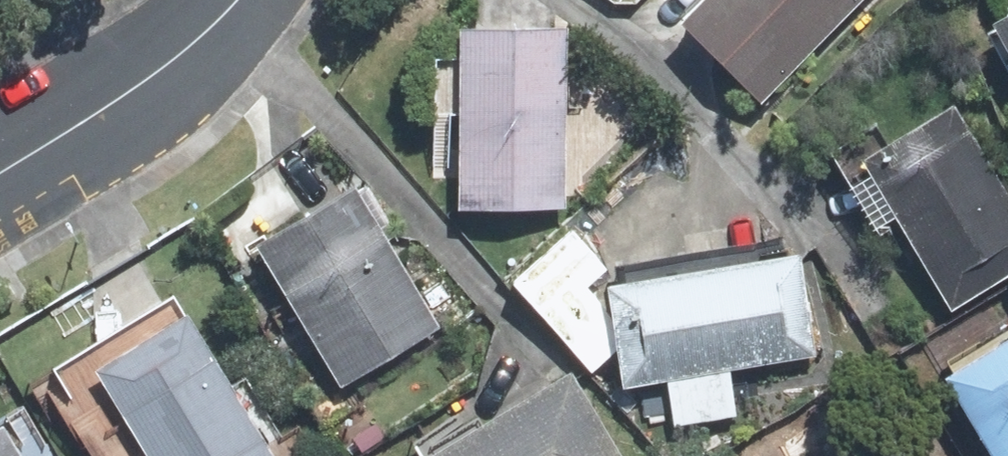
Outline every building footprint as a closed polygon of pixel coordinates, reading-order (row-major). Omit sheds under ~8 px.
[(670,27),(756,110),(864,0),(696,0),(670,27)] [(980,27),(1007,77),(1007,11),(980,27)] [(447,32),(451,215),(567,212),(563,29),(447,32)] [(851,164),(946,317),(1007,279),(1007,205),(947,105),(851,164)] [(347,186),(248,247),(338,392),(437,331),(347,186)] [(796,254),(596,291),(616,397),(816,360),(796,254)] [(87,373),(138,455),(270,455),(182,315),(87,373)] [(930,370),(982,455),(1007,455),(1007,323),(930,370)] [(421,455),(616,455),(564,370),(421,455)] [(0,436),(0,455),(12,455),(0,436)]
